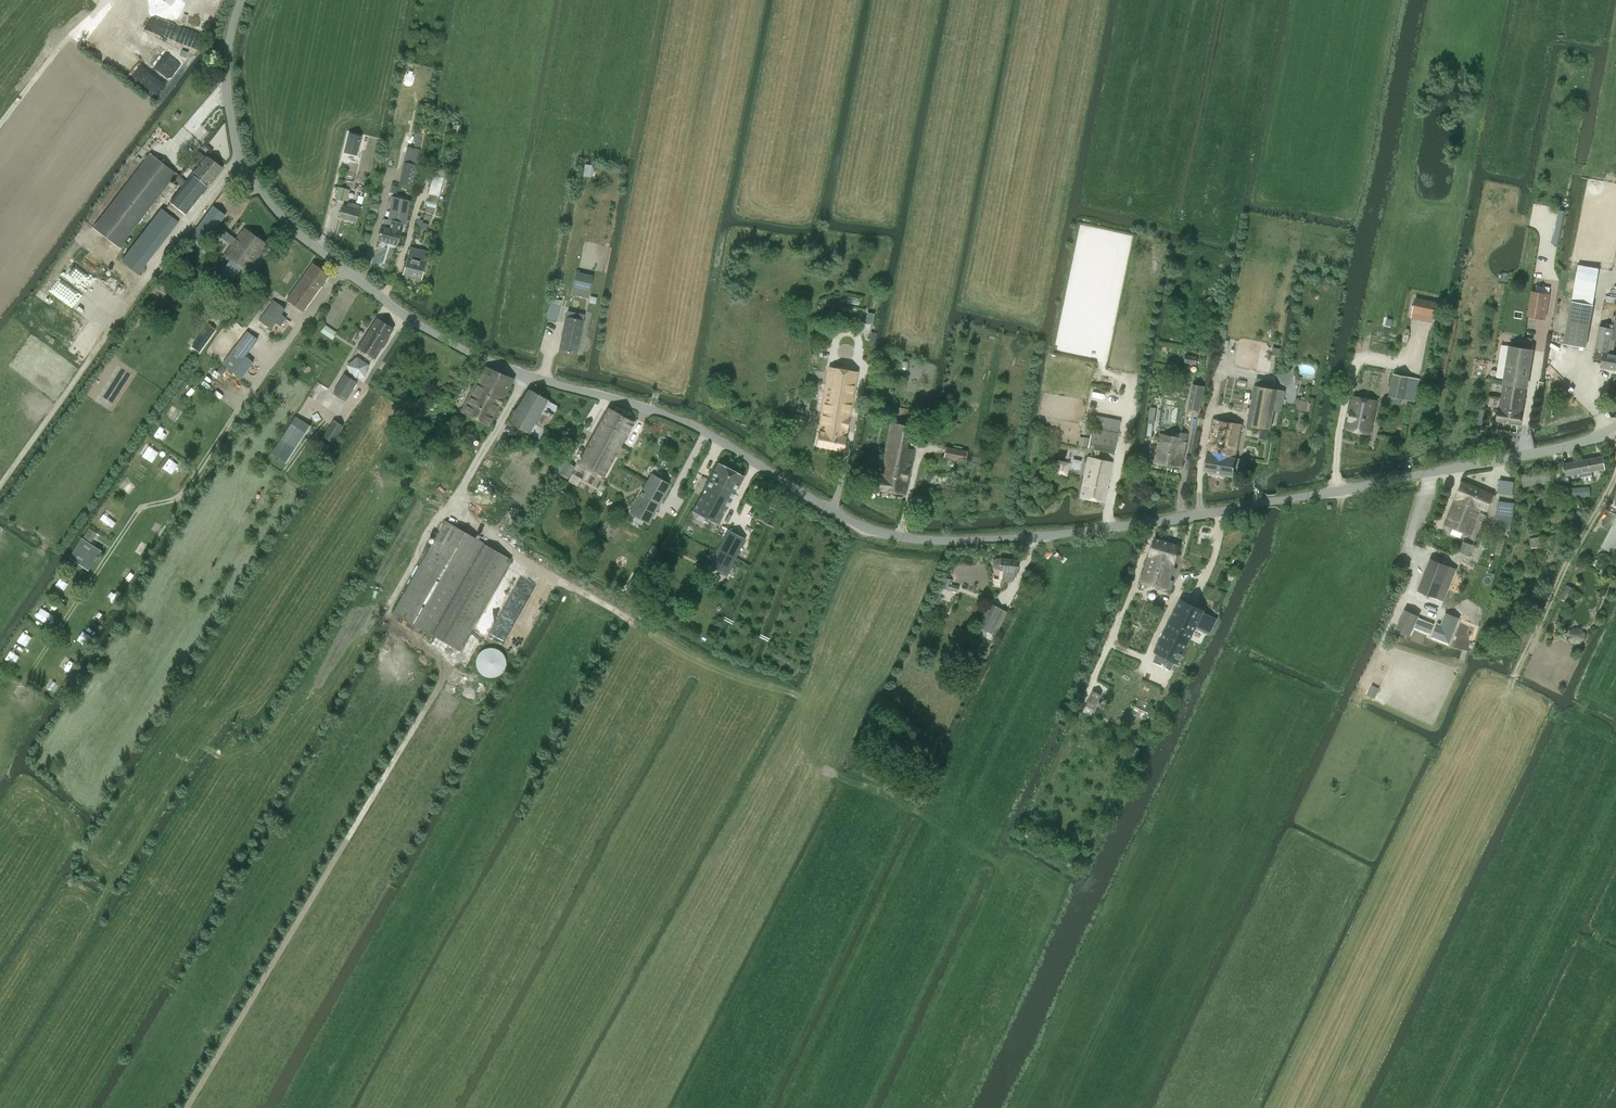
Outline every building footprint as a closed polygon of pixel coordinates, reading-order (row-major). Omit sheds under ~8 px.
[(107,38),(172,77),(183,60),(117,21),(107,38)] [(349,133),(345,150),(356,152),(360,135),(349,133)] [(415,133),(415,144),(423,145),(424,133),(415,133)] [(198,166),(192,174),(208,186),(222,168),(206,155),(205,157),(198,152),(192,160),(198,166)] [(185,215),(208,186),(192,174),(186,182),(176,173),(150,153),(93,227),(119,247),(171,179),(182,187),(170,202),(170,203),(167,207),(181,219),(184,214),(185,215)] [(418,165),(403,162),(399,185),(415,187),(418,165)] [(582,175),(590,176),(591,164),(583,163),(582,175)] [(433,176),(429,194),(439,196),(443,179),(433,176)] [(346,200),(349,190),(339,187),(336,198),(346,200)] [(383,219),(381,227),(378,240),(381,241),(380,242),(381,244),(384,244),(386,243),(386,242),(396,244),(399,231),(398,231),(399,223),(405,224),(410,200),(393,197),(388,220),(383,219)] [(342,206),(339,217),(356,221),(359,211),(360,205),(349,202),(348,204),(347,204),(346,207),(342,206)] [(213,206),(191,236),(203,245),(213,231),(227,242),(227,241),(231,236),(217,226),(225,215),(213,206)] [(179,221),(161,208),(122,260),(139,273),(179,221)] [(256,223),(265,230),(273,222),(264,214),(256,223)] [(1558,245),(1561,226),(1555,224),(1552,244),(1558,245)] [(248,270),(266,244),(244,229),(236,239),(231,235),(231,236),(227,241),(232,245),(226,254),(248,270)] [(421,278),(428,251),(410,247),(403,274),(421,278)] [(1112,275),(1124,277),(1127,259),(1114,257),(1112,275)] [(59,275),(93,295),(103,280),(69,259),(59,275)] [(302,311),(328,275),(312,263),(286,299),(302,311)] [(156,281),(167,288),(173,280),(162,272),(156,281)] [(593,276),(576,272),(573,287),(590,291),(593,276)] [(90,298),(68,282),(57,297),(80,313),(90,298)] [(1544,319),(1549,287),(1535,285),(1531,311),(1530,316),(1544,319)] [(1211,297),(1204,300),(1207,307),(1214,303),(1211,297)] [(1438,302),(1415,298),(1412,312),(1435,317),(1438,302)] [(273,300),(259,320),(270,328),(275,322),(281,326),(286,318),(281,314),(285,309),(273,300)] [(1572,301),(1564,344),(1585,348),(1593,305),(1572,301)] [(556,321),(560,306),(551,304),(547,318),(556,321)] [(566,317),(558,350),(576,354),(576,353),(584,314),(567,311),(566,316),(565,316),(566,317)] [(374,358),(392,328),(376,318),(358,348),(374,358)] [(337,332),(325,325),(321,332),(332,340),(337,332)] [(1593,361),(1602,362),(1601,367),(1615,370),(1615,355),(1612,355),(1615,339),(1612,339),(1611,339),(1610,339),(1612,328),(1599,326),(1595,350),(1593,361)] [(247,331),(222,364),(242,378),(253,362),(244,356),(257,339),(247,331)] [(200,341),(205,345),(210,337),(204,333),(202,332),(197,339),(200,341)] [(1496,420),(1519,424),(1521,412),(1525,387),(1531,350),(1510,346),(1502,345),(1497,377),(1504,378),(1500,408),(1498,408),(1498,410),(1496,420)] [(1196,364),(1198,358),(1187,356),(1186,362),(1196,364)] [(357,358),(348,365),(352,377),(365,378),(368,365),(357,358)] [(221,373),(223,373),(226,370),(226,367),(222,364),(217,371),(221,373)] [(489,426),(514,379),(484,367),(461,411),(489,426)] [(846,429),(853,397),(855,383),(848,382),(850,371),(829,368),(817,445),(843,450),(846,429)] [(346,399),(357,382),(344,374),(334,391),(346,399)] [(1414,401),(1419,380),(1393,374),(1389,396),(1414,401)] [(1188,408),(1200,410),(1204,387),(1193,384),(1188,408)] [(1254,385),(1247,425),(1270,429),(1273,410),(1270,409),(1273,388),(1254,385)] [(528,389),(509,421),(529,433),(539,439),(558,406),(548,400),(528,389)] [(1369,434),(1376,401),(1353,397),(1347,429),(1369,434)] [(166,416),(176,421),(181,412),(172,407),(166,416)] [(608,408),(595,431),(605,437),(620,445),(633,421),(608,408)] [(790,421),(804,423),(805,416),(792,414),(790,421)] [(295,416),(271,454),(285,463),(310,426),(295,416)] [(323,436),(332,442),(342,425),(333,419),(323,436)] [(1207,453),(1235,457),(1241,424),(1213,419),(1207,453)] [(871,476),(869,488),(903,494),(913,449),(906,449),(910,427),(890,423),(880,478),(871,476)] [(159,426),(154,434),(163,440),(168,432),(159,426)] [(1095,449),(1093,458),(1087,457),(1080,497),(1103,501),(1112,462),(1098,459),(1100,450),(1114,453),(1118,434),(1091,428),(1087,447),(1095,449)] [(1181,467),(1188,433),(1167,430),(1166,434),(1160,433),(1159,439),(1157,439),(1153,463),(1181,467)] [(595,431),(579,462),(604,475),(620,445),(605,437),(595,431)] [(968,451),(945,447),(943,458),(965,462),(968,451)] [(144,448),(141,453),(150,458),(153,453),(144,448)] [(1232,475),(1235,457),(1207,453),(1204,470),(1232,475)] [(1577,461),(1578,468),(1579,473),(1605,468),(1602,456),(1577,461)] [(162,469),(172,473),(177,462),(167,458),(162,469)] [(1579,473),(1578,468),(1577,461),(1563,464),(1565,476),(1579,473)] [(734,493),(743,476),(718,463),(701,496),(713,502),(721,486),(734,493)] [(648,523),(670,485),(651,475),(630,513),(648,523)] [(1499,479),(1497,492),(1512,494),(1514,481),(1499,479)] [(122,480),(118,487),(132,496),(136,489),(122,480)] [(1455,498),(1479,507),(1486,510),(1494,495),(1462,482),(1459,489),(1455,498)] [(717,524),(734,493),(721,486),(713,502),(701,496),(693,511),(717,524)] [(1573,497),(1590,496),(1589,487),(1573,488),(1573,497)] [(926,505),(928,496),(916,494),(915,504),(926,505)] [(1470,535),(1479,507),(1455,498),(1444,525),(1470,535)] [(1496,515),(1495,524),(1511,526),(1512,517),(1514,503),(1498,501),(1496,515)] [(1535,502),(1523,503),(1524,512),(1536,511),(1535,502)] [(98,520),(113,529),(118,521),(103,512),(98,520)] [(445,521),(393,613),(431,634),(458,650),(510,559),(483,543),(445,521)] [(91,541),(96,533),(89,528),(84,536),(91,541)] [(726,574),(744,539),(727,530),(709,565),(726,574)] [(1531,548),(1554,544),(1553,535),(1532,538),(1530,539),(1531,548)] [(89,569),(101,551),(81,538),(70,556),(89,569)] [(1167,589),(1179,545),(1154,538),(1141,582),(1167,589)] [(1464,540),(1460,550),(1470,554),(1473,544),(1464,540)] [(993,558),(992,569),(999,569),(999,570),(1002,570),(1001,580),(1012,581),(1013,572),(1016,572),(1017,560),(1000,559),(993,558)] [(1437,597),(1449,566),(1431,559),(1419,590),(1437,597)] [(495,625),(490,636),(518,651),(541,608),(552,588),(524,573),(497,626),(495,625)] [(60,577),(54,587),(63,592),(68,583),(60,577)] [(945,578),(942,588),(957,593),(959,587),(951,585),(952,580),(945,578)] [(1566,585),(1560,598),(1569,602),(1575,590),(1573,588),(1573,587),(1569,585),(1568,586),(1566,585)] [(1436,598),(1434,605),(1441,607),(1443,600),(1436,598)] [(1195,628),(1208,634),(1208,635),(1216,618),(1203,612),(1204,610),(1180,599),(1155,650),(1178,662),(1195,628)] [(981,619),(978,626),(988,631),(1000,609),(989,604),(981,619)] [(35,618),(47,621),(50,612),(37,608),(35,618)] [(1395,628),(1409,634),(1418,615),(1404,608),(1395,628)] [(1418,618),(1426,620),(1429,612),(1422,609),(1418,618)] [(1455,623),(1438,615),(1433,625),(1429,634),(1427,638),(1444,646),(1455,623)] [(1418,618),(1414,627),(1429,634),(1433,625),(1418,618)] [(20,631),(16,640),(27,645),(31,636),(20,631)] [(490,680),(508,661),(489,644),(472,663),(490,680)] [(10,651),(2,662),(10,668),(18,658),(10,651)] [(1372,685),(1367,694),(1374,698),(1379,688),(1372,685)] [(1092,690),(1085,705),(1095,709),(1097,704),(1100,706),(1101,702),(1099,701),(1102,695),(1092,690)]
